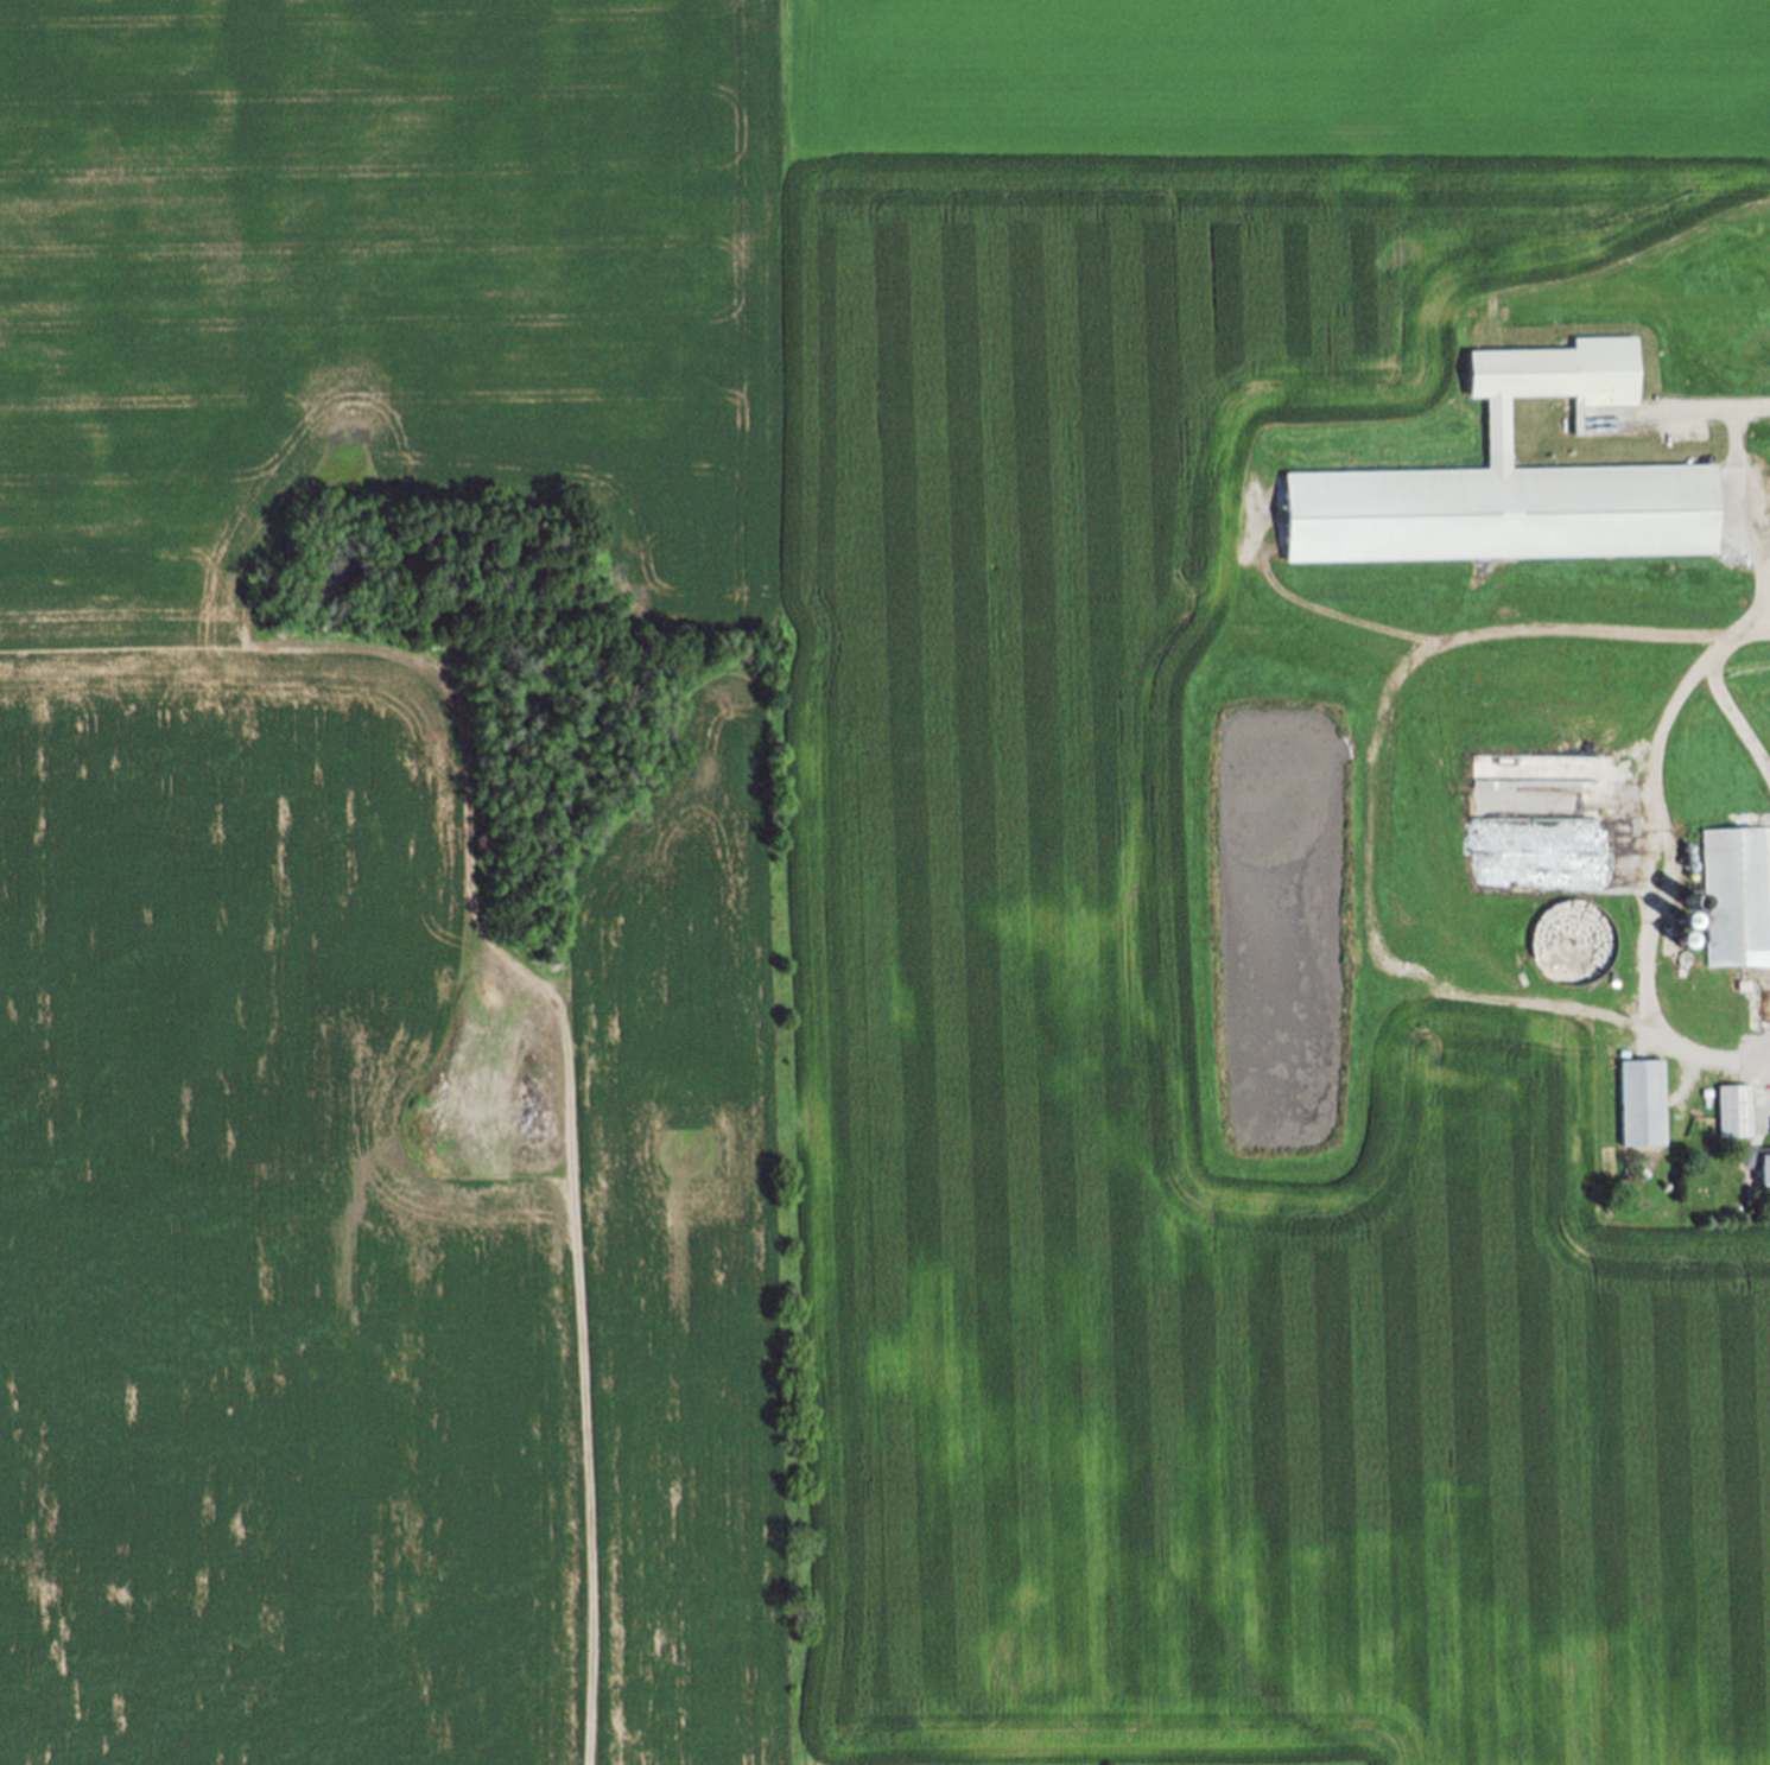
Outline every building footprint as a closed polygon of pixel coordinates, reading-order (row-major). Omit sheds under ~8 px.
[(1406,536),(1423,504),(1452,520),(1442,539),(1444,562),(1578,554),(1588,536),(1567,525),(1615,522),(1616,545),(1608,561),(1726,554),(1720,463),(1515,475),(1511,401),(1571,397),(1574,444),(1593,410),(1643,406),(1640,343),(1479,352),(1486,473),(1289,485),(1294,567),(1407,560),(1406,536)] [(1705,897),(1723,897),(1724,946),(1706,947),(1707,971),(1769,969),(1769,831),(1703,833),(1705,897)] [(1618,1064),(1621,1149),(1669,1148),(1667,1063),(1618,1064)] [(1717,1089),(1719,1140),(1754,1140),(1753,1088),(1717,1089)] [(1769,1189),(1769,1155),(1744,1155),(1744,1167),(1760,1166),(1761,1190),(1769,1189)]
